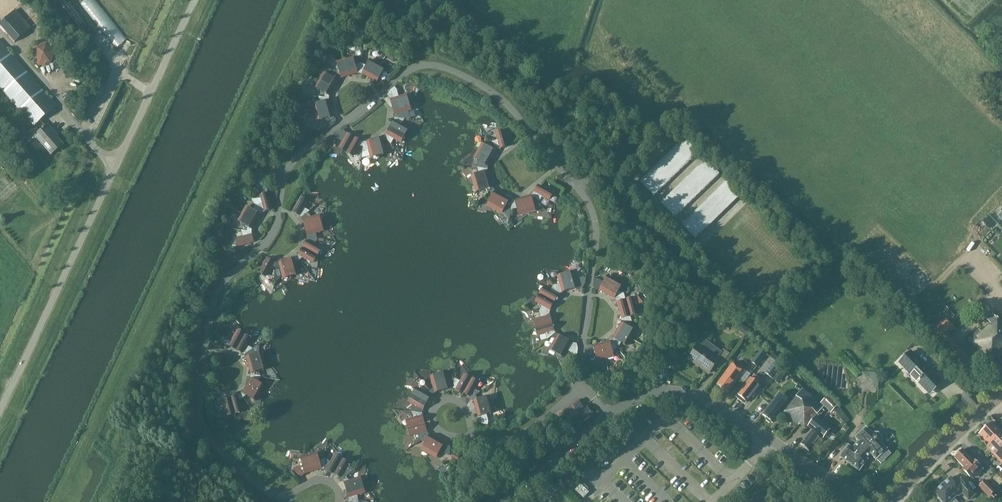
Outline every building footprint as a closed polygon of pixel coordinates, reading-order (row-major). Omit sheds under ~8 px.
[(37,22),(22,4),(0,22),(0,26),(14,42),(37,22)] [(62,145),(52,134),(54,133),(47,125),(46,126),(40,120),(56,106),(0,41),(0,88),(33,126),(34,125),(40,131),(34,136),(50,155),(62,145)] [(339,80),(348,73),(345,59),(337,65),(338,71),(333,72),(336,76),(339,80)] [(354,60),(345,59),(348,73),(360,74),(360,69),(361,63),(355,65),(354,60)] [(360,69),(360,74),(371,75),(378,63),(368,62),(366,66),(361,63),(360,69)] [(380,86),(385,85),(379,78),(384,71),(378,63),(371,75),(380,86)] [(326,74),(318,80),(330,87),(339,80),(336,76),(333,72),(329,76),(326,74)] [(329,98),(330,87),(318,80),(317,90),(325,94),(324,98),(329,98)] [(403,95),(398,96),(396,90),(394,87),(390,91),(387,95),(390,99),(395,106),(409,103),(403,95)] [(315,104),(315,113),(328,109),(329,98),(324,98),(319,97),(320,103),(315,104)] [(394,118),(404,119),(410,119),(408,112),(409,103),(395,106),(394,118)] [(336,120),(330,112),(328,109),(315,113),(320,121),(325,119),(327,126),(329,129),(334,125),(336,120)] [(401,124),(404,119),(394,118),(393,129),(405,136),(406,126),(401,124)] [(393,129),(384,136),(387,140),(390,144),(393,139),(398,142),(405,136),(393,129)] [(344,130),(339,131),(333,135),(336,138),(342,141),(340,145),(346,153),(352,141),(344,130)] [(497,140),(491,142),(495,147),(498,151),(507,143),(503,130),(496,136),(497,140)] [(384,142),(387,140),(384,136),(375,143),(379,157),(386,151),(384,142)] [(686,149),(691,145),(684,138),(679,142),(686,149)] [(484,145),(477,151),(489,158),(498,151),(495,147),(491,142),(490,140),(484,145)] [(352,141),(346,153),(355,154),(359,146),(363,147),(364,142),(352,141)] [(363,147),(363,152),(368,151),(369,156),(379,157),(375,143),(364,142),(363,147)] [(682,154),(686,149),(679,142),(675,147),(682,154)] [(694,157),(698,152),(691,145),(686,149),(694,157)] [(678,158),(682,154),(675,147),(670,151),(678,158)] [(689,161),(694,157),(686,149),(682,154),(689,161)] [(477,151),(476,160),(477,161),(477,168),(483,168),(488,169),(489,158),(477,151)] [(673,162),(678,158),(670,151),(666,155),(673,162)] [(685,165),(689,161),(682,154),(678,158),(685,165)] [(669,167),(673,162),(666,155),(662,160),(669,167)] [(680,170),(685,165),(678,158),(673,162),(680,170)] [(708,171),(712,166),(705,159),(700,164),(708,171)] [(664,171),(669,167),(662,160),(657,164),(664,171)] [(676,174),(680,170),(673,162),(669,167),(676,174)] [(660,176),(664,171),(657,164),(653,168),(660,176)] [(703,175),(708,171),(700,164),(696,168),(703,175)] [(715,178),(719,174),(712,166),(708,171),(715,178)] [(671,178),(676,174),(669,167),(664,171),(671,178)] [(474,175),(473,184),(487,180),(488,169),(483,168),(477,168),(479,173),(474,175)] [(655,180),(660,176),(653,168),(648,173),(655,180)] [(699,180),(703,175),(696,168),(692,172),(699,180)] [(667,183),(671,178),(664,171),(660,176),(667,183)] [(710,182),(715,178),(708,171),(703,175),(710,182)] [(694,184),(699,180),(692,172),(687,177),(694,184)] [(651,184),(655,180),(648,173),(644,177),(651,184)] [(706,187),(710,182),(703,175),(699,180),(706,187)] [(662,187),(667,183),(660,176),(655,180),(662,187)] [(646,189),(651,184),(644,177),(639,182),(646,189)] [(690,188),(694,184),(687,177),(683,181),(690,188)] [(490,192),(494,189),(487,180),(473,184),(479,192),(487,189),(490,192)] [(658,192),(662,187),(655,180),(651,184),(658,192)] [(701,191),(706,187),(699,180),(694,184),(701,191)] [(685,193),(690,188),(683,181),(678,186),(685,193)] [(729,192),(733,188),(726,181),(722,185),(729,192)] [(654,196),(658,192),(651,184),(646,189),(654,196)] [(697,196),(701,191),(694,184),(690,188),(697,196)] [(724,197),(729,192),(722,185),(717,190),(724,197)] [(541,186),(532,194),(535,198),(539,202),(541,197),(546,199),(553,193),(541,186)] [(681,197),(685,193),(678,186),(674,190),(681,197)] [(240,188),(237,191),(242,196),(245,193),(240,188)] [(692,200),(697,196),(690,188),(685,193),(692,200)] [(736,200),(740,195),(733,188),(729,192),(736,200)] [(494,210),(501,198),(494,189),(490,192),(492,195),(488,203),(494,210)] [(676,202),(681,197),(674,190),(669,194),(676,202)] [(720,201),(724,197),(717,190),(713,194),(720,201)] [(731,204),(736,200),(729,192),(724,197),(731,204)] [(260,199),(252,200),(256,205),(259,210),(262,213),(272,206),(268,193),(260,199)] [(688,204),(692,200),(685,193),(681,197),(688,204)] [(532,200),(535,198),(532,194),(523,201),(527,214),(535,208),(532,200)] [(672,206),(676,202),(669,194),(665,199),(672,206)] [(715,205),(720,201),(713,194),(708,198),(715,205)] [(301,197),(294,209),(301,218),(305,215),(309,211),(305,208),(307,204),(301,197)] [(683,209),(688,204),(681,197),(676,202),(683,209)] [(727,209),(731,204),(724,197),(720,201),(727,209)] [(501,198),(494,210),(503,211),(506,207),(511,210),(511,204),(512,199),(501,198)] [(711,210),(715,205),(708,198),(704,203),(711,210)] [(511,204),(511,210),(516,208),(518,213),(527,214),(523,201),(512,199),(511,204)] [(668,210),(672,206),(665,199),(660,203),(668,210)] [(723,213),(727,209),(720,201),(715,205),(723,213)] [(679,213),(683,209),(676,202),(672,206),(679,213)] [(706,214),(711,210),(704,203),(699,207),(706,214)] [(249,208),(241,213),(253,220),(262,213),(259,210),(256,205),(253,210),(249,208)] [(718,218),(723,213),(715,205),(711,210),(718,218)] [(674,217),(679,213),(672,206),(668,210),(674,217)] [(702,219),(706,214),(699,207),(695,211),(702,219)] [(714,222),(718,218),(711,210),(706,214),(714,222)] [(697,223),(702,219),(695,211),(690,216),(697,223)] [(252,232),(253,220),(241,213),(240,223),(247,227),(247,231),(252,232)] [(710,227),(714,222),(706,214),(702,219),(710,227)] [(308,227),(321,223),(316,216),(307,218),(305,215),(301,218),(308,227)] [(693,227),(697,223),(690,216),(686,220),(693,227)] [(705,231),(710,227),(702,219),(697,223),(705,231)] [(689,232),(693,227),(686,220),(681,224),(689,232)] [(308,227),(307,238),(317,239),(315,234),(321,233),(321,223),(308,227)] [(701,235),(705,231),(697,223),(693,227),(701,235)] [(697,240),(701,235),(693,227),(689,232),(697,240)] [(238,237),(237,247),(250,243),(252,232),(247,231),(242,231),(243,236),(238,237)] [(307,238),(305,249),(317,257),(319,247),(314,244),(317,239),(307,238)] [(310,262),(317,257),(305,249),(296,257),(299,261),(302,258),(310,262)] [(296,263),(299,261),(296,257),(287,264),(291,277),(299,271),(296,263)] [(275,267),(276,262),(264,261),(258,273),(267,274),(272,267),(275,267)] [(291,277),(287,264),(276,262),(275,267),(273,282),(282,276),(291,277)] [(555,286),(554,286),(557,290),(560,294),(569,287),(565,274),(558,279),(559,285),(555,286)] [(574,275),(565,274),(569,287),(583,289),(585,284),(586,282),(586,278),(582,278),(576,280),(574,275)] [(608,292),(615,279),(606,278),(603,282),(597,279),(594,279),(593,285),(595,290),(608,292)] [(615,279),(608,292),(615,301),(619,298),(623,294),(618,291),(621,287),(615,279)] [(546,289),(539,295),(551,301),(560,294),(557,290),(554,286),(553,288),(551,291),(546,289)] [(619,298),(615,301),(622,310),(636,306),(630,298),(625,300),(623,294),(619,298)] [(539,295),(538,304),(542,306),(539,311),(545,312),(550,313),(551,301),(539,295)] [(622,310),(621,321),(626,321),(630,322),(632,322),(630,316),(635,315),(636,306),(622,310)] [(536,318),(535,328),(548,324),(550,313),(545,312),(539,311),(541,317),(536,318)] [(1001,355),(1001,324),(997,318),(981,333),(978,329),(968,338),(971,342),(969,343),(984,359),(985,357),(992,364),(1001,355)] [(621,321),(620,332),(632,339),(633,330),(629,327),(632,322),(630,322),(626,321),(621,321)] [(548,324),(535,328),(541,335),(546,334),(547,340),(552,336),(556,333),(548,324)] [(742,324),(738,330),(745,335),(749,330),(742,324)] [(620,332),(611,339),(614,343),(616,346),(618,348),(621,343),(624,345),(632,339),(620,332)] [(237,347),(244,335),(235,333),(230,341),(222,340),(224,345),(237,347)] [(556,354),(563,342),(556,333),(552,336),(554,339),(550,347),(556,354)] [(244,335),(237,347),(244,356),(253,349),(247,346),(250,342),(244,335)] [(611,339),(602,346),(605,360),(613,354),(612,352),(618,348),(616,346),(614,343),(611,339)] [(578,348),(576,343),(563,342),(556,354),(565,355),(568,351),(574,354),(577,354),(578,348)] [(689,364),(690,362),(705,374),(704,375),(705,375),(713,364),(718,368),(716,371),(728,355),(722,351),(720,354),(704,342),(700,347),(688,363),(689,364)] [(253,349),(244,356),(251,365),(265,361),(259,353),(258,346),(257,345),(253,349)] [(605,360),(602,346),(588,345),(586,349),(585,355),(588,356),(595,354),(596,359),(605,360)] [(762,359),(767,353),(761,349),(751,362),(756,366),(762,359)] [(910,359),(904,365),(928,389),(934,384),(937,387),(940,384),(941,384),(910,352),(910,353),(907,356),(910,359)] [(251,365),(250,376),(255,377),(260,377),(259,372),(264,370),(265,361),(251,365)] [(781,366),(780,365),(775,361),(771,367),(765,373),(771,378),(781,366)] [(736,380),(736,379),(744,385),(751,375),(744,370),(743,372),(732,364),(717,386),(728,394),(737,381),(736,380)] [(781,367),(772,379),(778,383),(787,372),(781,367)] [(433,395),(442,388),(438,374),(430,380),(433,388),(430,391),(433,395)] [(447,375),(438,374),(442,388),(453,389),(454,384),(454,378),(448,379),(447,375)] [(250,376),(249,387),(261,394),(262,385),(258,382),(260,377),(255,377),(250,376)] [(454,384),(453,389),(465,390),(471,378),(462,377),(460,381),(454,378),(454,384)] [(472,399),(475,396),(479,392),(474,390),(477,385),(471,378),(465,390),(472,399)] [(746,403),(759,387),(750,381),(746,386),(745,385),(737,395),(738,395),(735,398),(741,403),(743,400),(746,403)] [(254,400),(261,394),(249,387),(240,394),(243,398),(246,396),(254,400)] [(790,401),(781,411),(798,425),(804,430),(806,428),(807,428),(808,427),(816,418),(815,418),(817,415),(824,407),(821,404),(802,388),(791,402),(790,401)] [(433,395),(430,391),(427,393),(419,389),(412,395),(424,402),(433,395)] [(781,411),(790,401),(780,393),(773,403),(762,416),(772,424),(781,411)] [(240,401),(243,398),(240,394),(231,401),(234,415),(242,409),(240,401)] [(423,413),(424,402),(412,395),(410,404),(413,406),(410,411),(411,412),(418,412),(423,413)] [(479,408),(492,404),(486,397),(478,399),(475,396),(472,399),(479,408)] [(838,408),(828,397),(821,404),(830,414),(838,408)] [(234,415),(231,401),(217,400),(215,404),(218,418),(225,414),(234,415)] [(583,420),(593,413),(587,406),(586,408),(580,400),(572,406),(583,420)] [(479,408),(477,422),(482,424),(488,425),(489,420),(487,415),(491,414),(492,404),(479,408)] [(570,423),(577,418),(570,409),(563,415),(570,423)] [(409,419),(408,428),(421,424),(423,413),(418,412),(411,412),(413,417),(409,419)] [(830,429),(816,418),(808,427),(813,430),(800,445),(809,453),(821,438),(823,439),(830,429)] [(1001,432),(992,422),(979,435),(988,445),(985,447),(1001,465),(1001,432)] [(421,424),(408,428),(413,436),(416,435),(417,442),(420,440),(425,436),(428,433),(421,424)] [(881,464),(886,459),(892,454),(887,450),(888,449),(882,443),(882,436),(878,432),(872,433),(865,427),(854,438),(857,441),(852,448),(848,444),(839,457),(860,472),(868,459),(867,458),(870,454),(876,461),(877,460),(881,464)] [(425,436),(420,440),(425,443),(422,447),(428,454),(435,442),(428,433),(425,436)] [(435,442),(428,454),(438,456),(440,451),(446,455),(450,455),(450,449),(449,444),(435,442)] [(963,450),(955,458),(965,469),(963,470),(970,477),(980,467),(973,461),(963,450)] [(297,467),(294,470),(297,474),(302,477),(313,468),(309,455),(301,461),(303,465),(297,467)] [(318,456),(309,455),(313,468),(324,470),(324,466),(325,459),(319,461),(318,456)] [(324,466),(324,470),(330,470),(335,471),(342,459),(333,458),(330,462),(325,459),(324,466)] [(342,459),(335,471),(342,480),(346,477),(352,472),(355,470),(348,466),(342,459)] [(349,489),(363,485),(357,478),(349,480),(346,477),(342,480),(349,489)] [(933,492),(942,501),(951,501),(961,493),(962,494),(969,501),(976,495),(961,478),(956,483),(950,477),(933,492)] [(978,487),(989,497),(996,490),(988,482),(988,483),(985,480),(978,487)] [(349,489),(348,500),(353,501),(358,501),(357,496),(362,495),(363,485),(349,489)] [(585,497),(588,493),(580,485),(576,489),(585,497)] [(990,497),(995,501),(998,499),(994,494),(990,497)]
